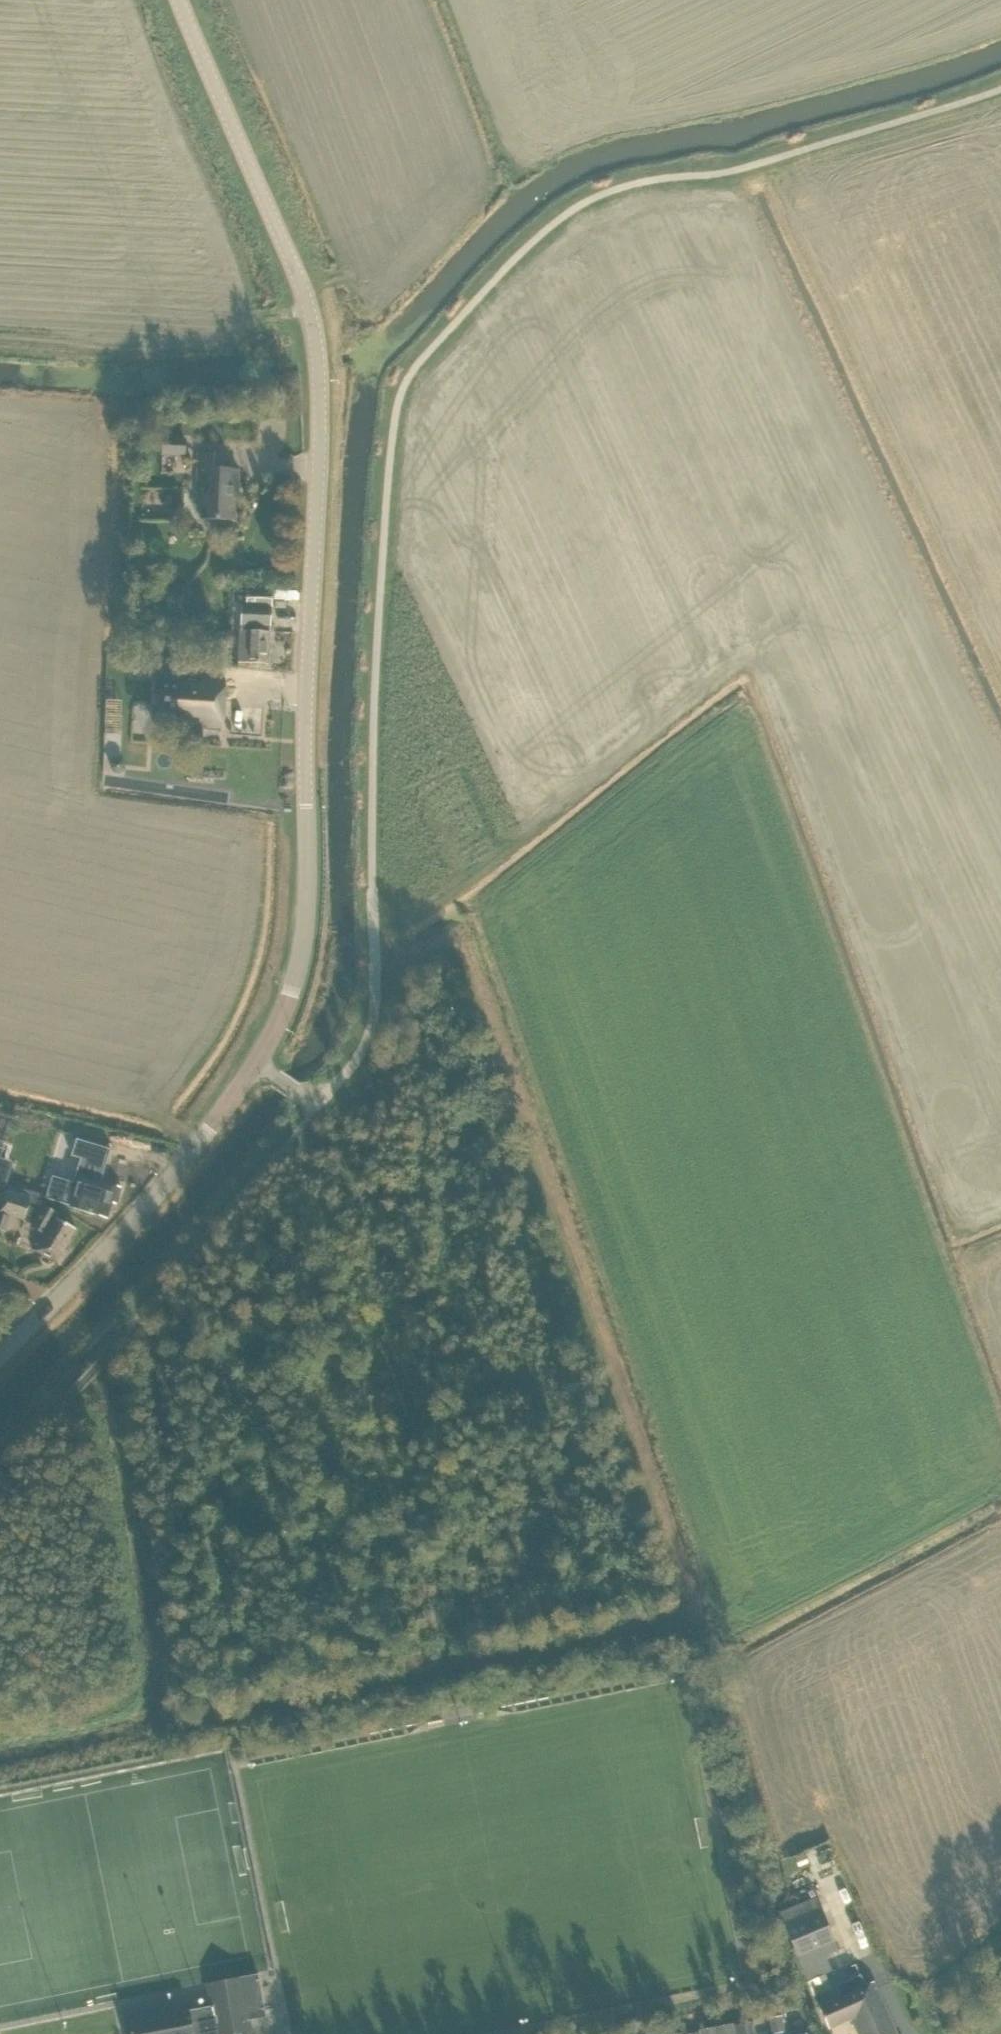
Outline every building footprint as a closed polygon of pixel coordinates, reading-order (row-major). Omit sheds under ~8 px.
[(163,438),(162,456),(186,458),(187,440),(163,438)] [(204,487),(202,519),(235,520),(236,488),(239,489),(240,471),(226,470),(227,456),(199,454),(198,487),(204,487)] [(241,629),(240,662),(269,663),(273,608),(273,592),(248,590),(248,607),(243,607),(242,629),(241,629)] [(179,672),(158,671),(153,723),(181,725),(180,742),(203,744),(204,729),(223,730),(227,679),(179,676),(179,672)] [(126,765),(122,760),(116,759),(111,763),(110,769),(114,774),(120,775),(125,771),(126,765)] [(104,1166),(112,1140),(89,1133),(81,1159),(104,1166)] [(121,1188),(78,1174),(69,1207),(90,1213),(108,1219),(112,1203),(116,1205),(121,1188)] [(5,1231),(10,1216),(25,1221),(31,1200),(5,1193),(0,1211),(0,1229),(5,1231)] [(65,1250),(76,1230),(56,1219),(58,1214),(45,1206),(32,1228),(42,1233),(33,1250),(61,1266),(68,1252),(65,1250)] [(785,1926),(802,1965),(838,1949),(822,1910),(785,1926)] [(189,2011),(187,2002),(124,2014),(128,2033),(240,2033),(251,2032),(247,2007),(263,2004),(258,1975),(209,1984),(213,2007),(189,2011)] [(852,2020),(858,2033),(896,2033),(874,1982),(865,1986),(861,1975),(835,1987),(840,1997),(819,2007),(829,2030),(852,2020)] [(785,2033),(783,2016),(769,2019),(771,2033),(777,2033),(785,2033)] [(754,2022),(735,2026),(737,2033),(756,2033),(754,2022)] [(720,2033),(734,2033),(733,2024),(719,2027),(720,2033)]
